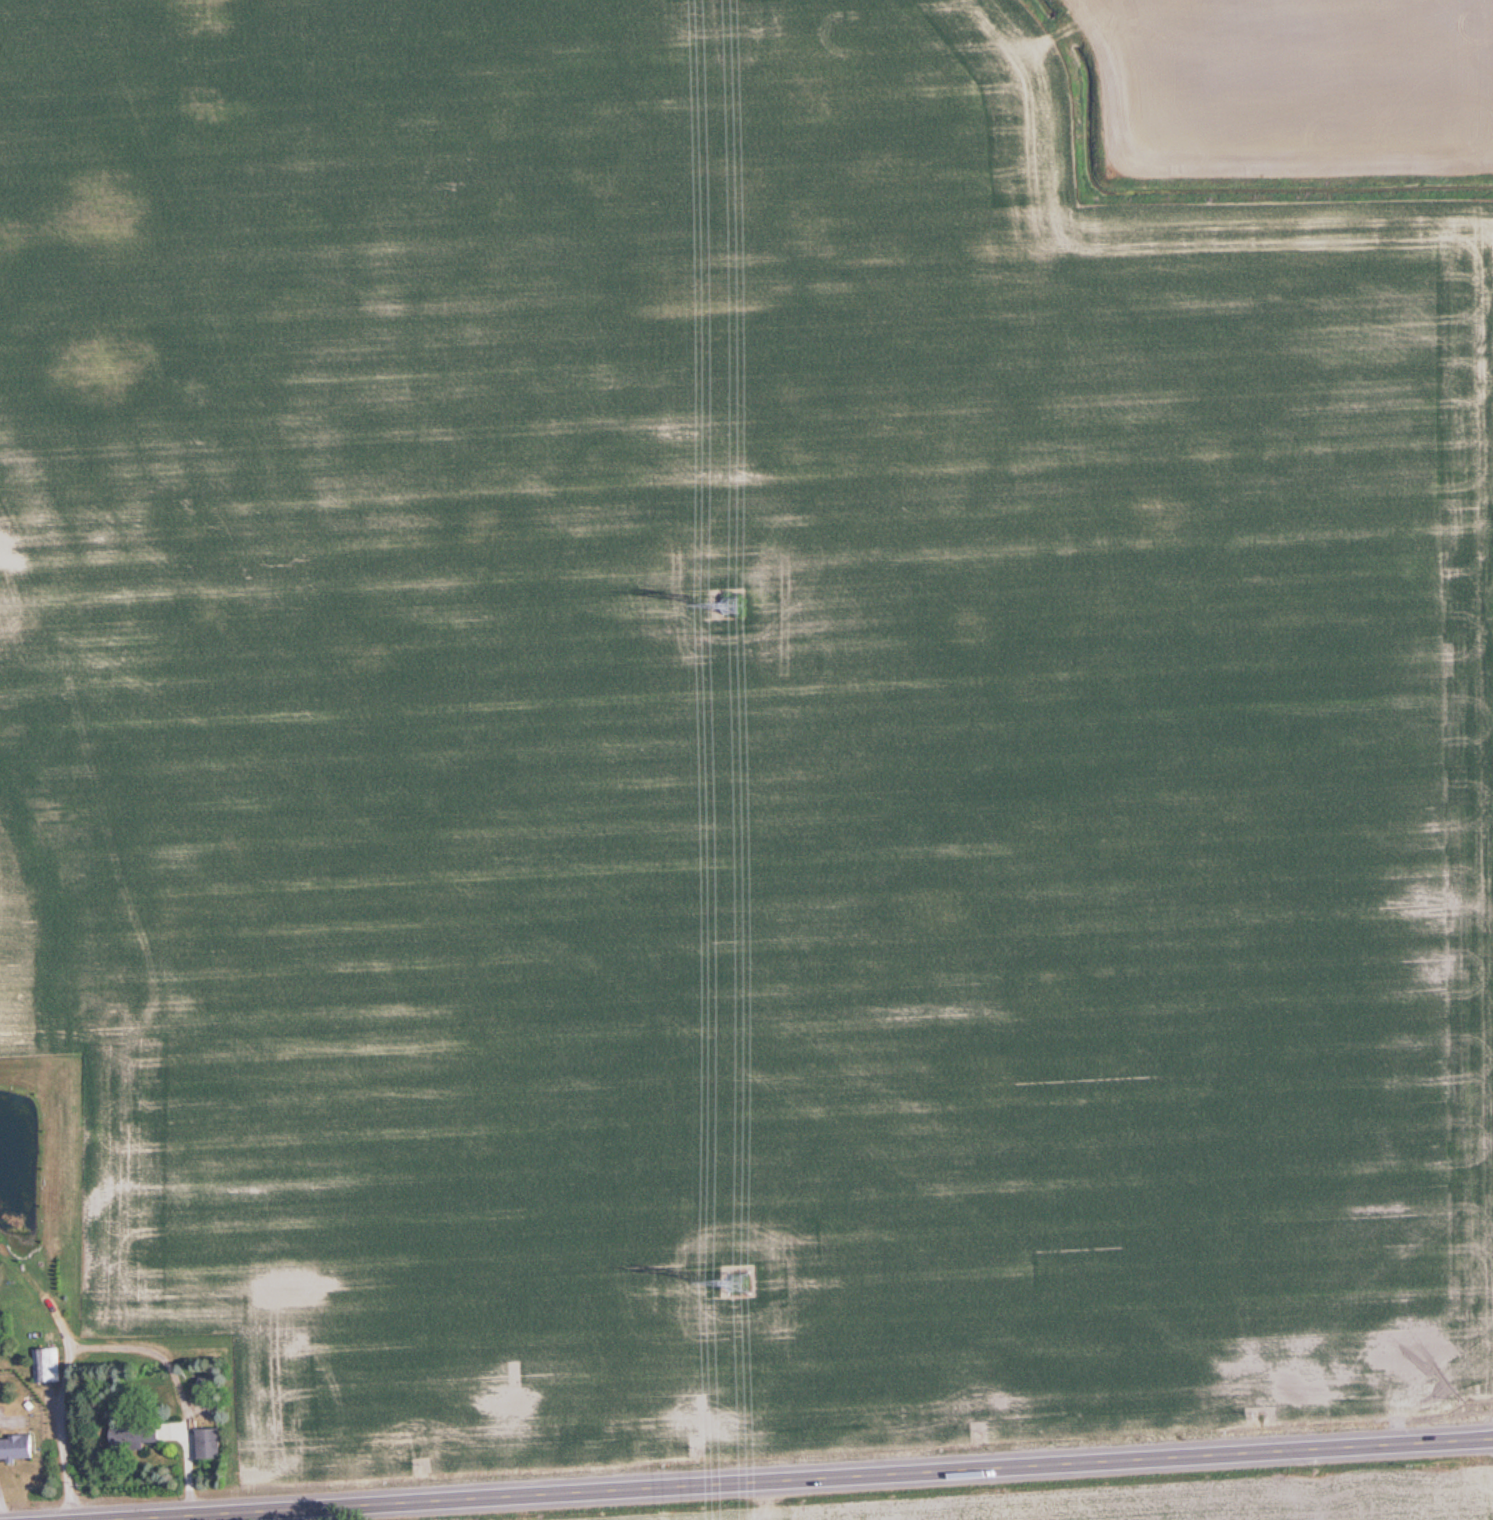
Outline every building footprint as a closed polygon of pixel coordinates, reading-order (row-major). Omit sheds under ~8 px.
[(35,1381),(60,1381),(60,1348),(35,1348),(35,1381)] [(111,1427),(112,1447),(160,1445),(159,1426),(111,1427)] [(223,1458),(222,1428),(199,1428),(199,1458),(223,1458)] [(37,1458),(37,1435),(0,1435),(0,1458),(37,1458)]
